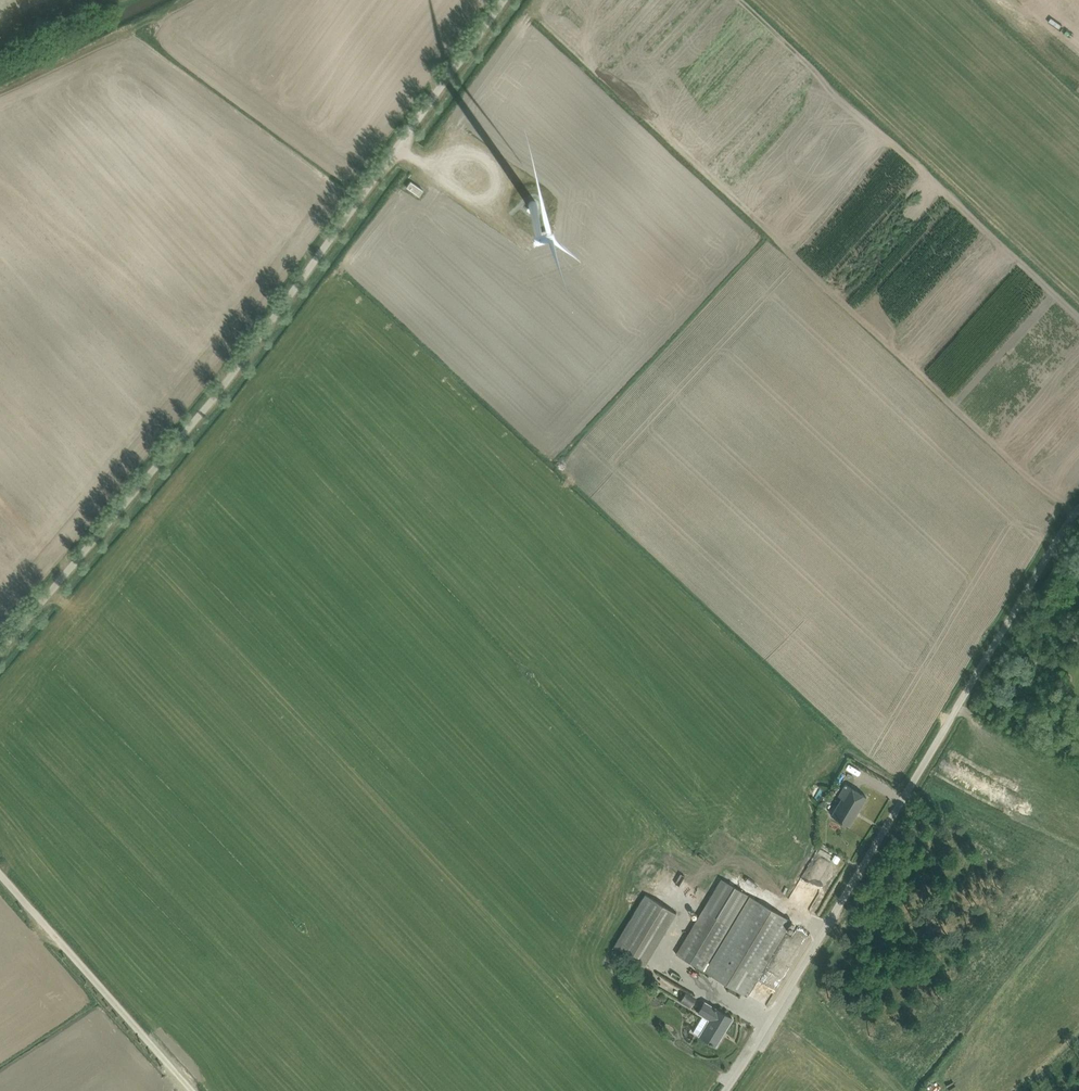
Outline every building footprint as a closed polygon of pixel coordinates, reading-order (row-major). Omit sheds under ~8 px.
[(399,186),(408,193),(409,192),(412,195),(418,187),(406,177),(399,186)] [(536,211),(535,195),(523,195),(523,211),(536,211)] [(531,229),(533,239),(547,235),(545,226),(531,229)] [(849,823),(867,795),(845,782),(836,798),(841,800),(833,814),(849,823)] [(792,917),(721,877),(679,951),(750,991),(792,917)] [(672,910),(645,893),(613,944),(640,961),(672,910)] [(674,998),(687,1004),(691,996),(678,990),(674,998)] [(705,1000),(698,1011),(711,1019),(701,1036),(718,1046),(735,1018),(705,1000)]
